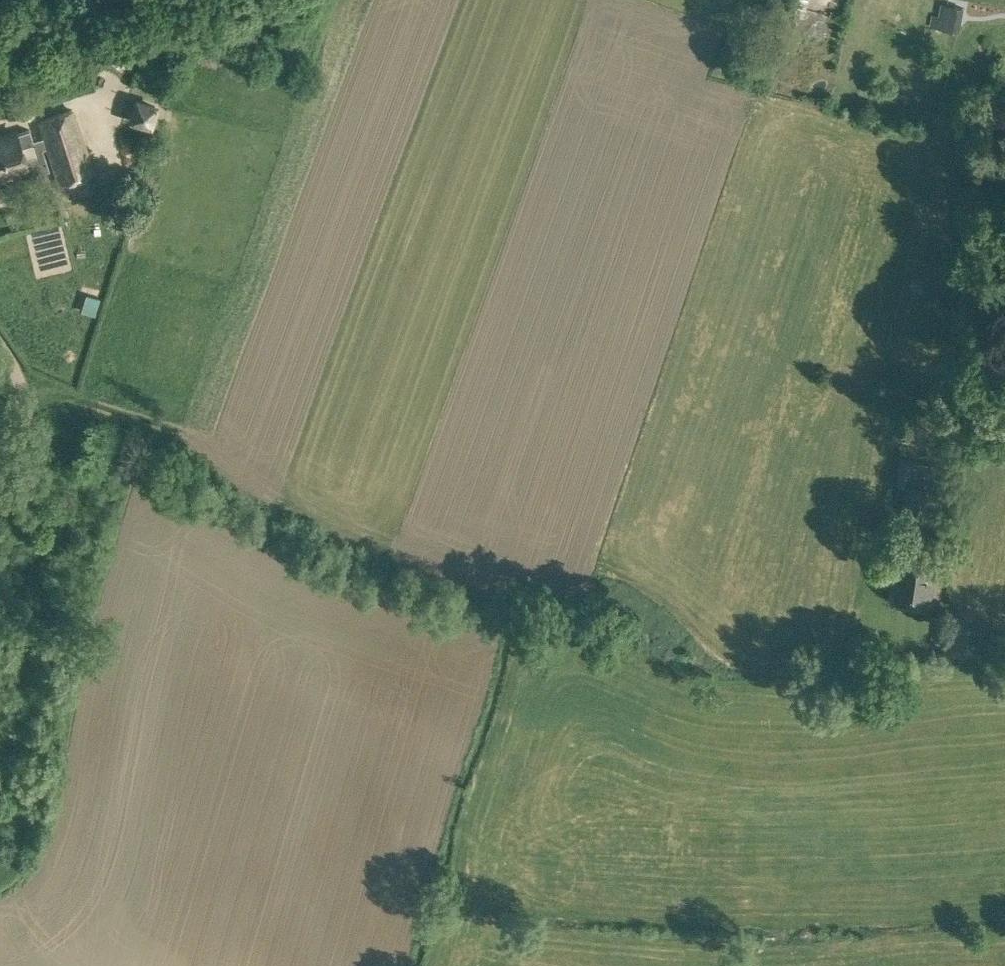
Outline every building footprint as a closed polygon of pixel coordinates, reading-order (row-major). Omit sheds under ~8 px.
[(956,32),(962,6),(944,2),(938,28),(956,32)] [(77,120),(74,109),(39,120),(44,136),(33,139),(30,129),(16,133),(15,131),(5,134),(7,142),(0,145),(0,171),(14,167),(17,179),(49,168),(42,148),(48,146),(59,181),(93,171),(77,120)] [(931,604),(938,561),(900,555),(894,598),(931,604)]
